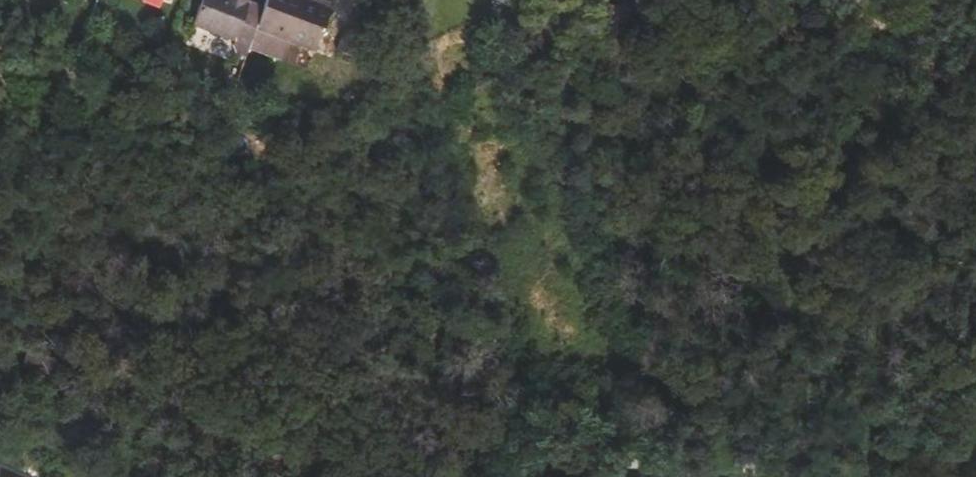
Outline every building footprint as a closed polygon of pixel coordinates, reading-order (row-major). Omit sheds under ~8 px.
[(253,30),(262,7),(248,2),(249,0),(201,0),(191,26),(233,42),(231,47),(234,57),(242,60),(245,50),(253,30)] [(262,7),(253,30),(245,50),(278,62),(286,43),(312,53),(329,11),(301,0),(265,0),(262,7)] [(316,0),(301,0),(329,11),(331,6),(316,0)] [(361,36),(344,27),(332,50),(351,59),(361,36)] [(857,415),(847,414),(846,424),(856,426),(857,415)] [(541,458),(582,464),(584,452),(542,448),(541,458)] [(10,468),(0,464),(0,476),(7,476),(10,468)] [(10,468),(7,476),(31,476),(10,468)]
